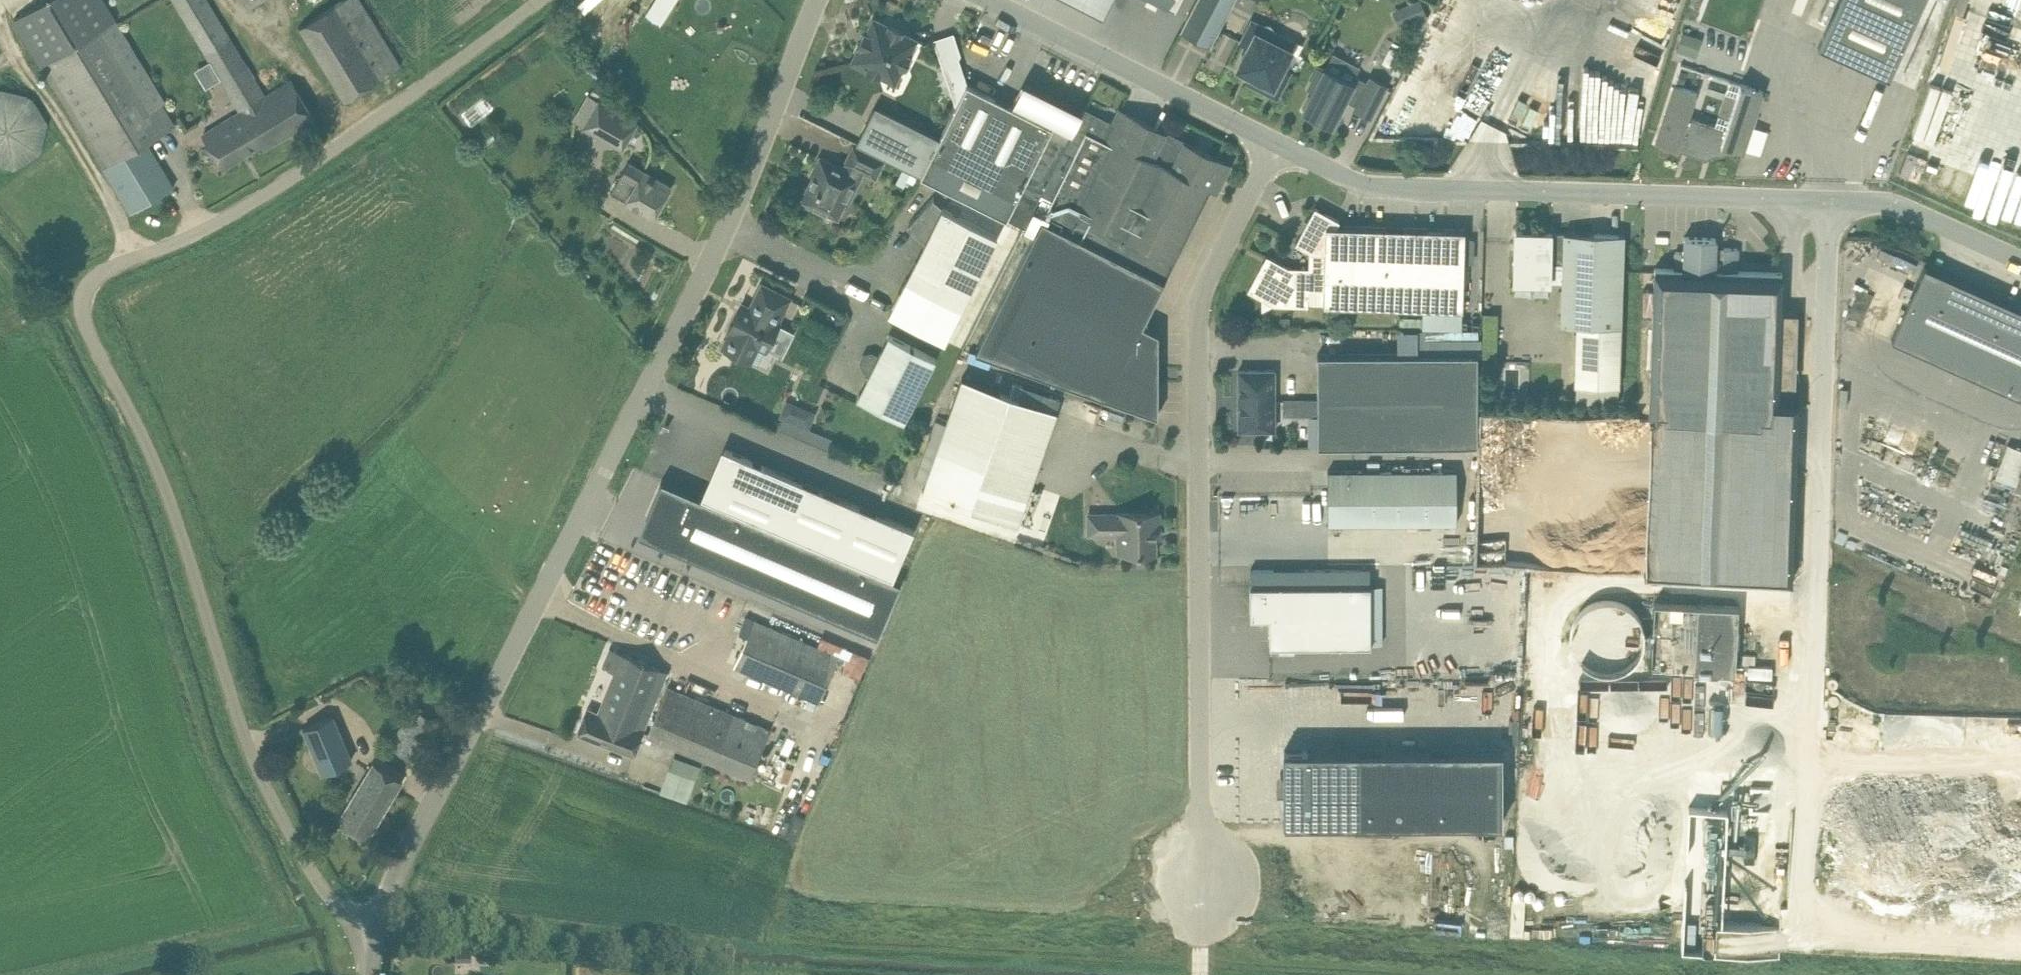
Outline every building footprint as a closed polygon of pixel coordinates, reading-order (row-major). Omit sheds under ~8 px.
[(14,19),(132,211),(174,185),(148,141),(175,124),(162,103),(165,101),(116,19),(104,0),(44,0),(14,19)] [(304,100),(292,80),(267,95),(209,0),(176,0),(242,109),(204,133),(223,165),(261,142),(265,148),(315,117),(304,100)] [(391,47),(361,0),(342,0),(300,26),(346,99),(401,64),(391,47)] [(646,12),(660,22),(674,0),(654,0),(646,12)] [(1103,9),(1107,0),(1086,0),(1103,9)] [(1181,29),(1210,43),(1219,25),(1232,0),(1196,0),(1191,11),(1181,29)] [(1401,6),(1407,21),(1423,29),(1430,14),(1426,12),(1421,0),(1414,0),(1401,6)] [(1832,13),(1837,0),(1797,0),(1832,13)] [(1890,77),(1924,0),(1839,0),(1819,45),(1890,77)] [(880,75),(896,83),(918,39),(902,31),(903,29),(890,23),(889,24),(874,17),(866,32),(864,31),(858,44),(860,45),(852,61),(867,68),(866,70),(879,77),(880,75)] [(1265,24),(1253,17),(1241,41),(1248,44),(1237,66),(1255,75),(1252,83),(1277,96),(1291,69),(1286,66),(1294,50),(1275,40),(1279,31),(1276,29),(1275,28),(1275,27),(1274,25),(1273,24),(1272,24),(1271,23),(1269,23),(1268,23),(1266,23),(1265,24)] [(1683,31),(1678,49),(1697,54),(1702,36),(1683,31)] [(1313,89),(1303,109),(1332,124),(1339,109),(1345,98),(1349,100),(1357,104),(1355,108),(1371,116),(1387,84),(1371,76),(1369,80),(1356,74),(1360,65),(1333,51),(1325,66),(1324,69),(1319,66),(1309,87),(1313,89)] [(1687,72),(1680,70),(1677,81),(1683,83),(1687,72)] [(940,135),(921,173),(1025,225),(1041,193),(1080,117),(1029,92),(1021,88),(1017,96),(1012,105),(967,82),(940,135)] [(1744,150),(1763,90),(1740,82),(1726,128),(1689,116),(1697,91),(1674,84),(1655,142),(1678,149),(1679,147),(1704,155),(1705,157),(1706,157),(1705,155),(1704,154),(1706,148),(1720,153),(1727,149),(1728,145),(1744,150)] [(16,166),(45,150),(48,119),(33,92),(2,88),(0,89),(0,164),(16,166)] [(584,125),(623,146),(638,120),(599,98),(584,125)] [(876,103),(857,141),(904,164),(921,173),(940,135),(876,103)] [(1080,117),(1041,193),(1052,198),(1043,217),(1165,279),(1175,259),(1224,161),(1185,141),(1183,146),(1162,136),(1164,131),(1126,112),(1122,119),(1117,116),(1112,126),(1082,111),(1080,117)] [(816,205),(838,216),(845,201),(848,203),(864,170),(876,176),(884,160),(854,145),(846,161),(850,163),(847,169),(820,156),(811,173),(814,175),(807,187),(805,186),(799,199),(815,207),(816,205)] [(611,191),(654,215),(672,185),(629,160),(611,191)] [(998,234),(943,207),(933,198),(934,197),(933,196),(910,223),(913,221),(928,235),(890,311),(945,339),(998,234)] [(1309,266),(1308,303),(1463,308),(1466,228),(1337,224),(1340,219),(1315,206),(1296,242),(1310,250),(1309,266)] [(1043,217),(976,350),(1159,414),(1159,331),(1143,323),(1165,279),(1043,217)] [(1515,266),(1515,280),(1551,281),(1563,281),(1563,264),(1564,233),(1552,233),(1552,231),(1516,230),(1515,266)] [(1563,281),(1562,323),(1578,324),(1576,384),(1620,385),(1624,233),(1564,231),(1564,233),(1563,264),(1563,281)] [(1650,415),(1644,573),(1792,580),(1799,395),(1778,394),(1778,382),(1781,310),(1782,271),(1737,270),(1738,247),(1724,246),(1724,251),(1716,250),(1716,237),(1685,235),(1684,251),(1676,250),(1675,267),(1655,267),(1650,415)] [(1308,305),(1308,303),(1309,266),(1288,266),(1271,256),(1267,264),(1263,261),(1248,289),(1275,304),(1308,305)] [(2020,396),(2020,307),(1925,264),(1917,283),(1892,338),(2020,396)] [(731,331),(723,346),(726,347),(724,350),(738,357),(739,354),(751,360),(758,345),(767,349),(780,322),(792,297),(761,282),(751,307),(742,303),(729,330),(731,331)] [(936,357),(907,343),(889,334),(879,355),(872,351),(865,353),(861,360),(864,367),(871,371),(858,396),(904,419),(936,357)] [(1318,353),(1318,398),(1283,397),(1283,414),(1318,414),(1318,445),(1478,445),(1478,353),(1318,353)] [(1275,428),(1275,368),(1239,368),(1239,429),(1275,428)] [(926,480),(923,489),(999,516),(1018,522),(1057,409),(1056,409),(1061,397),(1014,381),(1009,392),(1008,392),(963,376),(949,415),(926,480)] [(779,417),(806,429),(813,414),(785,402),(779,417)] [(1995,480),(2020,489),(2020,447),(2008,443),(1995,480)] [(707,492),(706,497),(893,577),(914,528),(726,448),(724,453),(727,454),(710,493),(707,492)] [(1329,469),(1329,522),(1340,522),(1349,522),(1359,522),(1421,522),(1457,522),(1457,511),(1457,469),(1407,469),(1348,469),(1329,469)] [(902,581),(662,479),(648,514),(672,524),(664,544),(879,635),(902,581)] [(1089,534),(1123,533),(1124,552),(1156,552),(1156,528),(1160,528),(1160,511),(1118,511),(1118,512),(1089,512),(1089,534)] [(1371,644),(1371,583),(1251,584),(1251,616),(1270,616),(1270,644),(1371,644)] [(1586,597),(1573,662),(1621,671),(1622,664),(1638,667),(1649,609),(1586,597)] [(1654,601),(1651,667),(1735,671),(1738,605),(1654,601)] [(839,655),(755,619),(735,665),(819,701),(839,655)] [(615,670),(599,711),(644,729),(643,731),(648,733),(647,736),(750,778),(771,728),(669,685),(656,717),(650,715),(668,669),(611,646),(603,665),(615,670)] [(390,745),(414,759),(438,720),(414,705),(390,745)] [(635,753),(643,731),(644,729),(599,711),(588,707),(578,731),(635,753)] [(304,727),(323,771),(352,759),(333,714),(304,727)] [(1281,749),(1281,823),(1499,823),(1499,749),(1281,749)] [(340,819),(367,836),(402,778),(374,762),(340,819)] [(689,800),(696,775),(668,767),(661,792),(689,800)] [(1688,814),(1737,855),(1774,812),(1725,771),(1688,814)] [(1699,932),(1760,929),(1757,865),(1696,868),(1699,932)]
